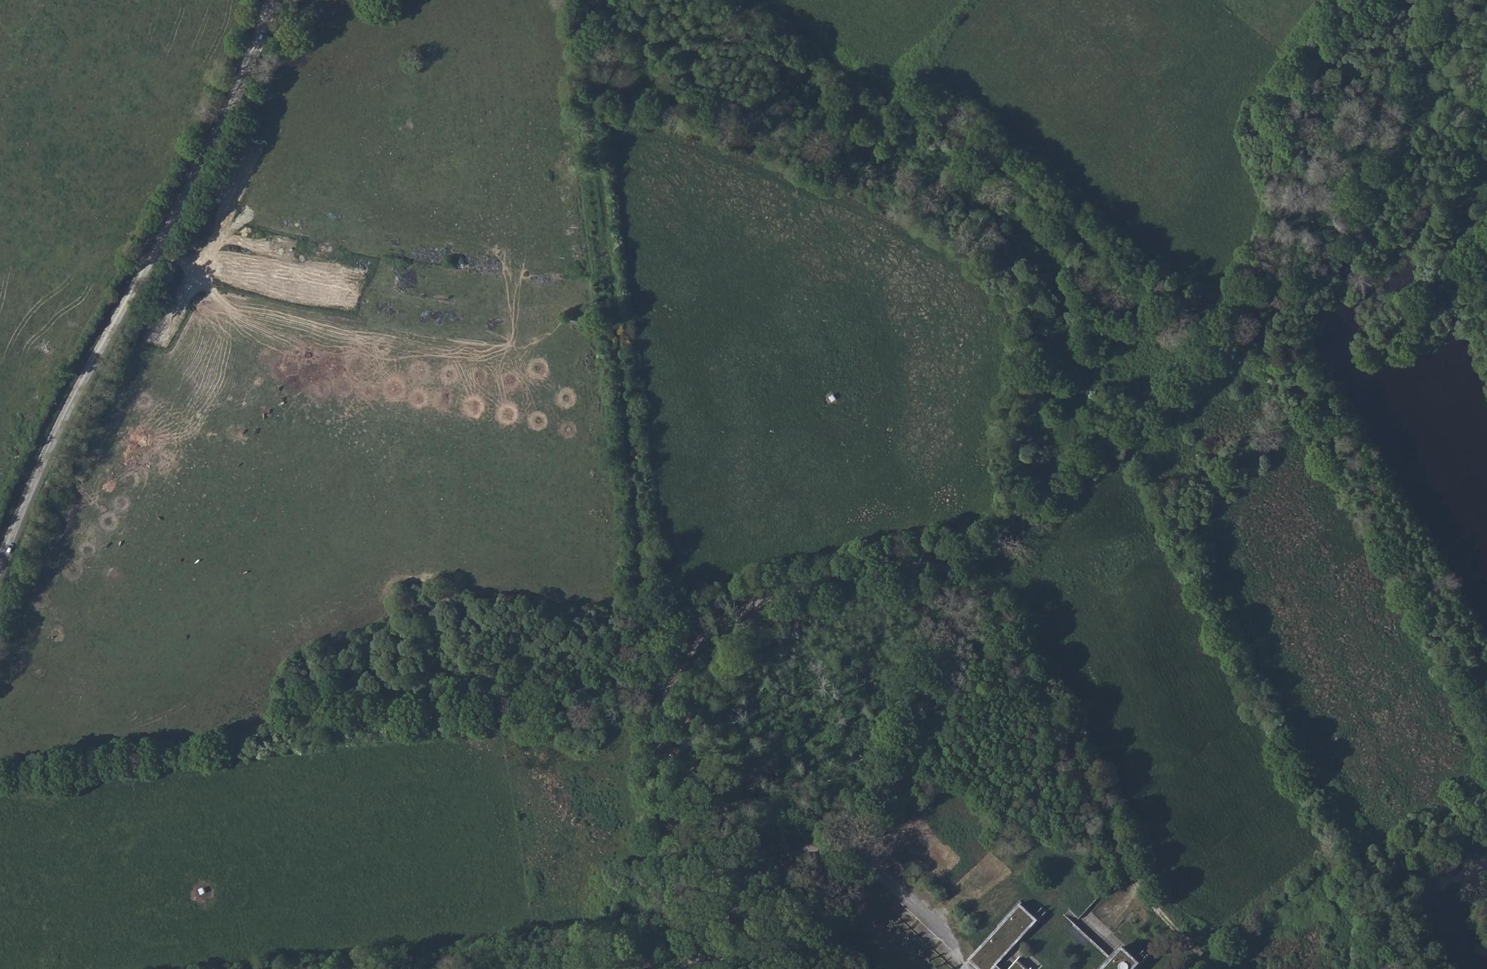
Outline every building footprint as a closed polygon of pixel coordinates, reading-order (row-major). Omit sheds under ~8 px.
[(997,966),(1038,921),(1020,904),(967,961),(976,968),(1000,968),(997,966)] [(1140,965),(1122,948),(1102,968),(1136,968),(1140,965)] [(1018,960),(1010,968),(1027,968),(1018,960)]
